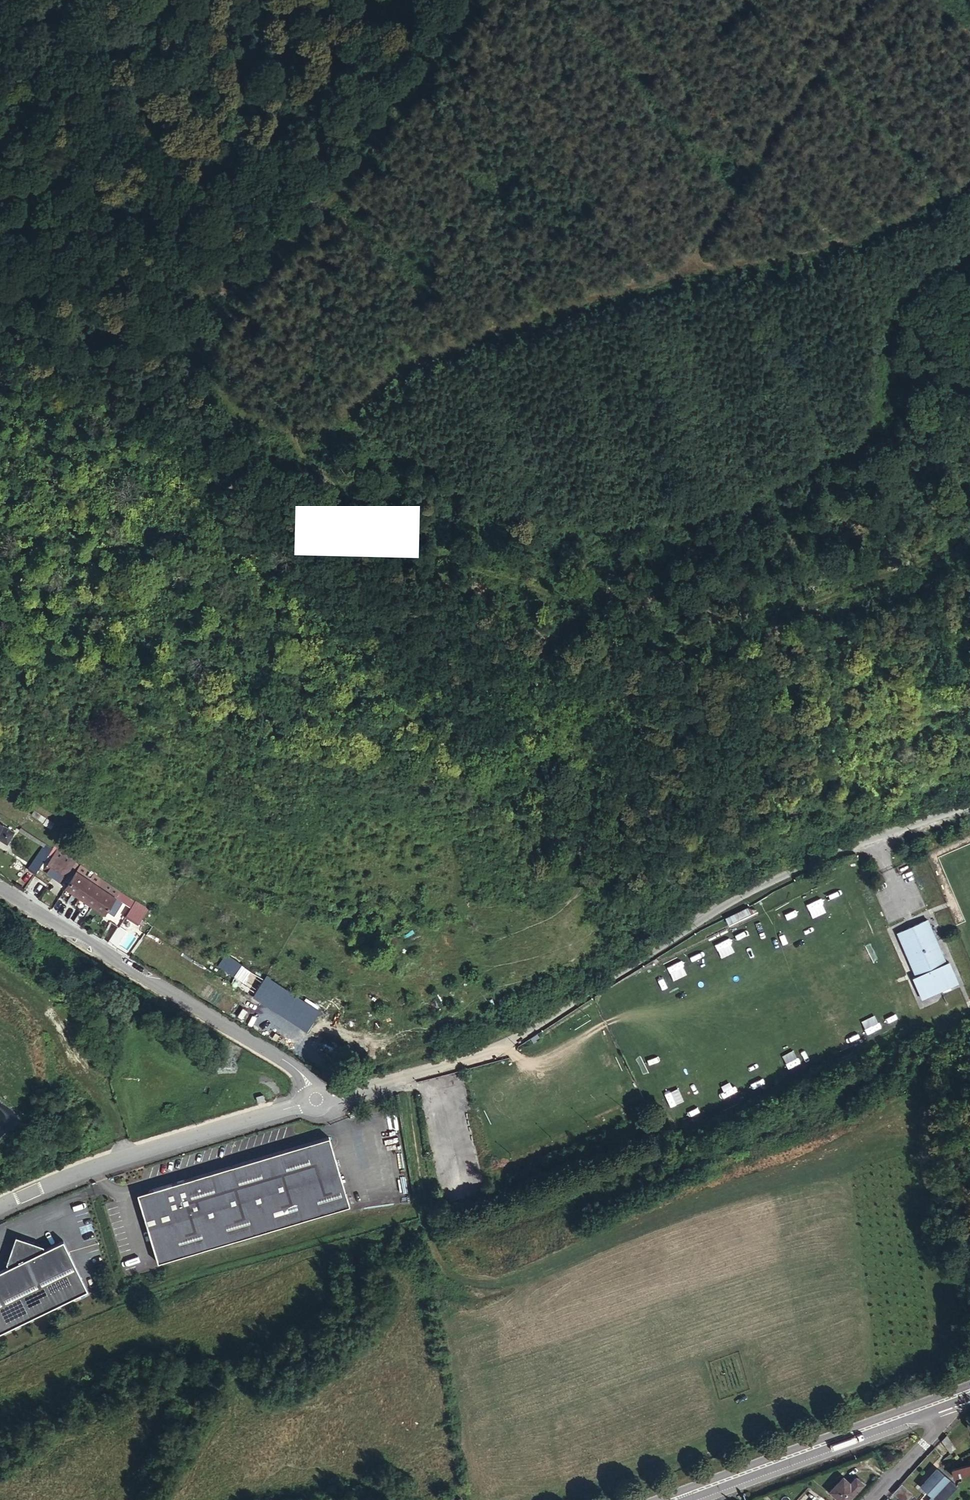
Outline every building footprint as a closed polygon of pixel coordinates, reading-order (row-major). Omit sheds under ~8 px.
[(0,830),(0,839),(7,843),(13,832),(2,826),(0,830)] [(18,833),(43,849),(43,848),(45,846),(21,829),(18,833)] [(35,875),(50,853),(43,848),(43,849),(29,870),(35,875)] [(58,850),(44,871),(61,882),(75,862),(58,850)] [(81,866),(67,887),(107,913),(116,900),(127,908),(122,915),(126,918),(137,903),(81,866)] [(122,915),(127,908),(116,900),(107,913),(118,921),(122,915)] [(137,903),(126,918),(138,926),(149,909),(137,902),(137,903)] [(748,907),(727,917),(729,923),(756,911),(748,907)] [(928,919),(899,932),(917,975),(914,977),(923,998),(959,983),(950,961),(947,963),(928,919)] [(267,977),(254,997),(307,1032),(321,1013),(267,977)] [(330,1141),(140,1197),(160,1267),(349,1210),(330,1141)] [(90,1294),(65,1243),(47,1252),(45,1249),(28,1243),(15,1250),(8,1267),(10,1270),(0,1275),(0,1337),(90,1294)] [(955,1449),(946,1435),(940,1441),(949,1453),(955,1449)] [(952,1469),(955,1477),(969,1472),(969,1463),(952,1469)] [(919,1488),(931,1498),(948,1479),(936,1469),(919,1488)] [(856,1476),(849,1483),(856,1490),(863,1483),(856,1476)] [(849,1483),(842,1477),(828,1492),(836,1499),(847,1499),(856,1490),(849,1483)] [(931,1498),(933,1499),(944,1499),(956,1487),(948,1479),(931,1498)] [(901,1483),(892,1494),(898,1499),(900,1499),(909,1491),(901,1483)] [(909,1491),(900,1499),(909,1499),(913,1495),(909,1491)]
